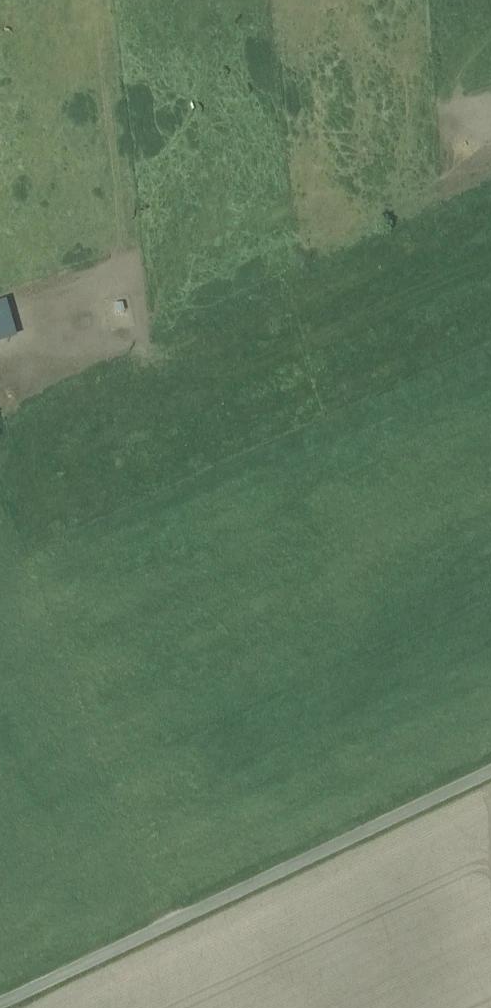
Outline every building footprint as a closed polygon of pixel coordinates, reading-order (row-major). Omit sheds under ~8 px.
[(20,340),(13,303),(0,305),(0,344),(20,340)]
